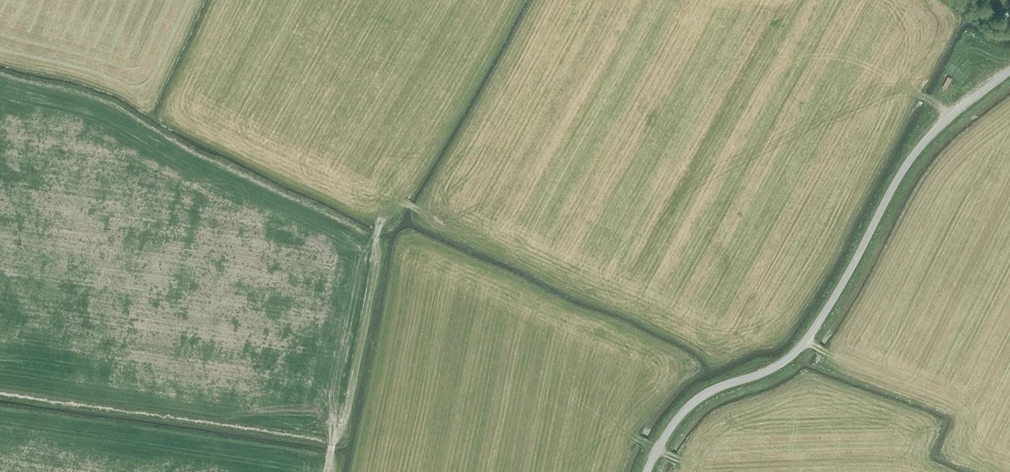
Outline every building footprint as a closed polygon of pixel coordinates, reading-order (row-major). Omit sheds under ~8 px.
[(983,71),(989,59),(973,51),(967,62),(983,71)]
